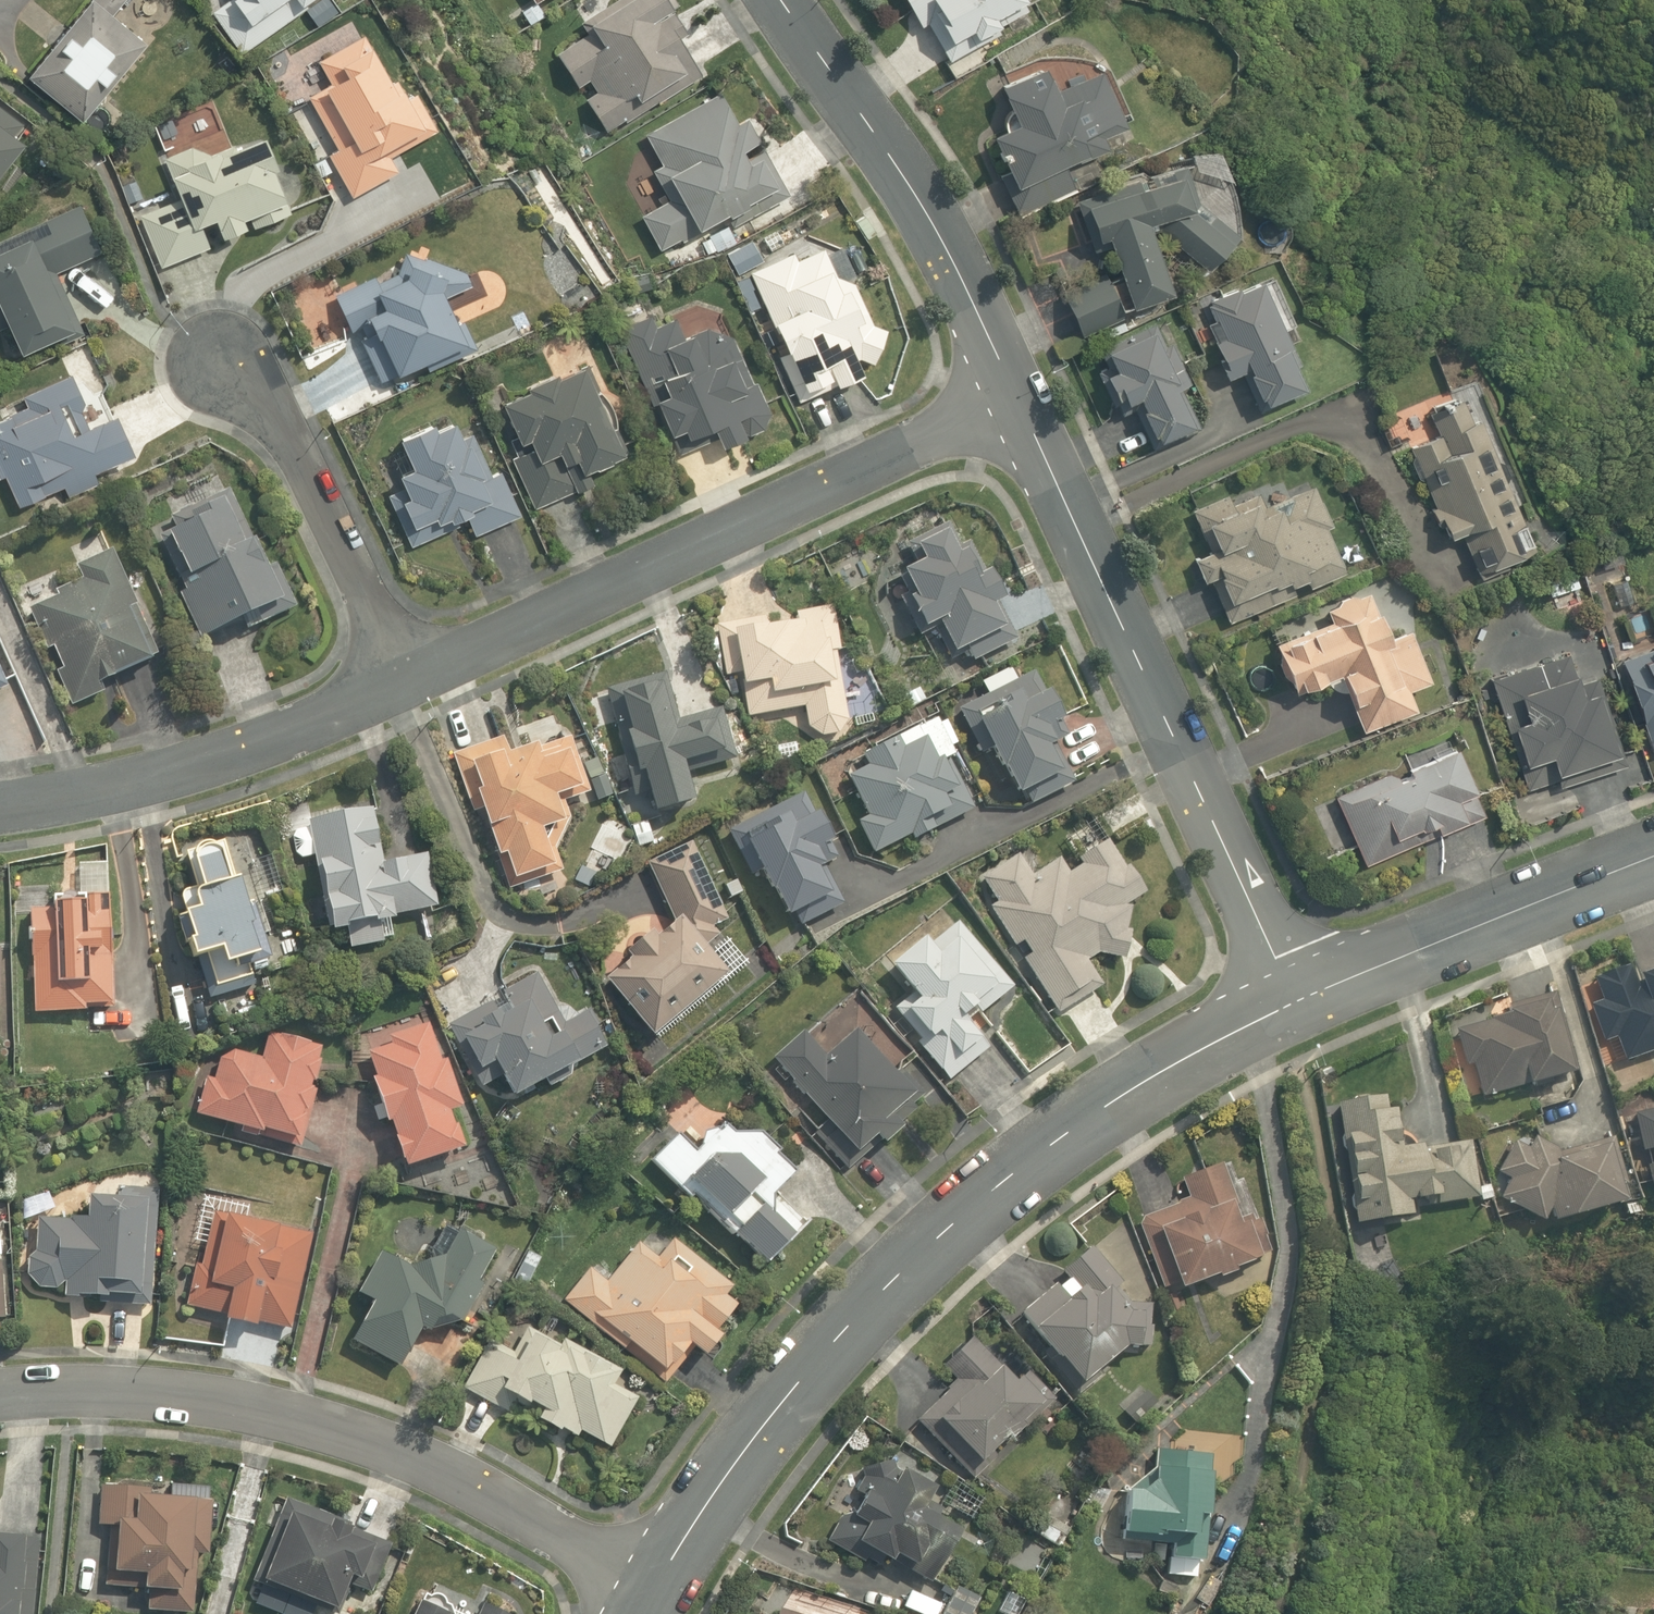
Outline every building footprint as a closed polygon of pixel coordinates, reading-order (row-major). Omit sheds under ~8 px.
[(145,42),(112,15),(123,0),(90,0),(28,76),(81,120),(145,42)] [(241,53),(304,8),(302,5),(309,0),(228,0),(212,12),(241,53)] [(606,131),(624,119),(626,121),(657,101),(658,103),(703,75),(678,37),(684,33),(671,12),(659,20),(658,18),(676,6),(672,0),(619,0),(580,24),(587,35),(557,55),(577,87),(588,80),(596,93),(586,100),(606,131)] [(950,63),(997,34),(994,28),(1022,11),(1017,3),(1022,0),(904,0),(919,25),(925,22),(950,63)] [(544,12),(529,22),(538,35),(553,25),(544,12)] [(328,156),(352,198),(397,172),(389,158),(436,132),(415,95),(410,98),(405,90),(399,93),(393,82),(392,82),(373,47),(368,50),(361,37),(317,61),(330,84),(307,97),(337,151),(328,156)] [(1018,214),(1074,188),(1065,167),(1108,147),(1103,134),(1124,124),(1098,68),(1054,88),(1043,65),(999,84),(1017,124),(992,135),(1009,172),(1001,176),(1018,214)] [(641,216),(662,253),(726,218),(731,226),(788,195),(763,150),(746,159),(742,150),(758,141),(746,119),(735,124),(719,95),(645,135),(662,166),(651,172),(668,202),(641,216)] [(25,141),(14,132),(22,122),(0,105),(0,174),(25,141)] [(140,215),(161,268),(212,247),(203,227),(216,222),(223,238),(247,228),(243,219),(249,216),(254,228),(290,214),(273,170),(278,168),(265,136),(209,159),(202,142),(164,158),(180,198),(140,215)] [(1201,149),(1187,154),(1193,168),(1209,173),(1225,176),(1222,168),(1215,149),(1201,149)] [(1061,293),(1081,338),(1125,318),(1121,309),(1131,305),(1131,306),(1170,292),(1146,224),(1150,223),(1203,269),(1232,235),(1183,193),(1175,167),(1075,202),(1093,253),(1110,247),(1121,276),(1108,282),(1105,273),(1061,293)] [(143,200),(136,183),(123,188),(130,205),(143,200)] [(22,353),(56,338),(59,345),(83,334),(55,274),(101,253),(79,205),(0,241),(0,329),(10,325),(22,353)] [(727,226),(708,237),(716,252),(735,241),(727,226)] [(776,231),(762,238),(767,249),(781,242),(776,231)] [(739,273),(760,260),(749,243),(729,256),(739,273)] [(778,357),(799,404),(863,376),(856,360),(859,358),(872,364),(886,330),(871,324),(853,283),(835,276),(823,249),(797,260),(794,253),(749,273),(785,354),(778,357)] [(362,339),(381,381),(423,362),(427,371),(475,349),(462,321),(460,322),(448,295),(470,285),(464,272),(405,253),(396,274),(377,283),(374,276),(334,294),(351,331),(372,322),(377,332),(362,339)] [(750,311),(760,307),(746,278),(737,282),(750,311)] [(1244,370),(1261,406),(1301,388),(1282,348),(1287,346),(1257,281),(1236,291),(1234,288),(1206,301),(1208,305),(1206,306),(1213,322),(1206,325),(1221,358),(1216,361),(1224,379),(1244,370)] [(758,332),(770,326),(763,312),(751,317),(758,332)] [(618,327),(651,405),(658,402),(679,452),(717,436),(721,445),(762,428),(768,410),(756,381),(752,382),(732,337),(707,328),(683,338),(674,316),(655,324),(650,313),(618,327)] [(1131,406),(1152,450),(1194,429),(1175,390),(1188,383),(1169,344),(1165,346),(1155,324),(1099,351),(1107,368),(1096,373),(1116,413),(1131,406)] [(589,367),(506,397),(525,449),(510,454),(531,512),(600,487),(596,476),(624,466),(589,367)] [(24,393),(30,408),(0,420),(0,482),(8,478),(19,508),(64,490),(69,503),(106,489),(100,474),(138,459),(123,420),(94,431),(72,374),(24,393)] [(1537,552),(1476,386),(1428,404),(1440,438),(1412,449),(1447,545),(1459,540),(1472,576),(1537,552)] [(490,473),(472,431),(465,412),(399,440),(412,469),(397,475),(405,495),(389,502),(411,553),(472,527),(478,542),(523,522),(501,468),(490,473)] [(1317,485),(1220,522),(1203,529),(1211,550),(1193,557),(1205,590),(1215,586),(1229,625),(1296,599),(1292,587),(1348,566),(1317,485)] [(158,528),(163,541),(207,644),(296,606),(272,548),(254,556),(229,498),(158,528)] [(985,576),(967,537),(960,521),(912,542),(923,565),(908,572),(920,597),(910,602),(924,633),(942,625),(958,661),(973,654),(976,661),(1017,642),(1000,605),(1007,602),(993,572),(985,576)] [(63,603),(35,615),(73,707),(107,693),(104,688),(159,665),(113,552),(53,577),(63,603)] [(1333,623),(1277,644),(1298,703),(1346,685),(1364,734),(1415,715),(1407,693),(1433,684),(1410,620),(1392,627),(1378,588),(1328,607),(1333,623)] [(797,611),(798,624),(721,633),(726,678),(741,676),(747,721),(808,713),(811,739),(854,733),(838,606),(797,611)] [(1590,645),(1489,680),(1483,682),(1523,795),(1558,783),(1561,792),(1633,767),(1590,645)] [(1627,667),(1653,745),(1653,649),(1624,660),(1627,667)] [(1038,666),(958,704),(983,756),(994,750),(1023,811),(1069,789),(1052,755),(1076,744),(1038,666)] [(666,678),(608,692),(633,798),(652,794),(659,821),(699,811),(688,765),(737,752),(728,711),(677,723),(666,678)] [(872,772),(852,780),(868,818),(858,822),(872,855),(976,813),(939,724),(865,755),(872,772)] [(502,737),(450,755),(472,817),(482,813),(500,864),(507,862),(514,884),(561,867),(552,839),(572,832),(561,802),(589,792),(569,735),(509,756),(502,737)] [(1459,749),(1338,798),(1367,870),(1488,822),(1459,749)] [(779,812),(731,833),(727,836),(748,882),(764,874),(790,931),(841,907),(824,868),(844,859),(807,778),(771,795),(779,812)] [(373,808),(311,822),(311,823),(338,938),(399,923),(398,919),(443,908),(430,854),(387,864),(373,808)] [(999,906),(992,910),(1015,949),(1023,944),(1031,956),(1025,960),(1055,1013),(1101,987),(1086,960),(1097,953),(1104,965),(1140,944),(1130,926),(1143,919),(1130,896),(1145,887),(1133,864),(1124,869),(1097,823),(1024,864),(1020,858),(983,879),(999,906)] [(177,896),(186,922),(202,967),(228,957),(234,974),(274,959),(230,836),(187,852),(200,888),(177,896)] [(697,841),(649,868),(678,926),(607,986),(655,1043),(733,978),(706,946),(734,922),(697,841)] [(56,907),(30,909),(37,1015),(116,1010),(109,894),(55,897),(56,907)] [(956,920),(896,966),(914,989),(891,1007),(949,1083),(990,1051),(970,1026),(1013,993),(956,920)] [(502,998),(451,1028),(481,1080),(500,1069),(519,1101),(610,1047),(586,1005),(561,1020),(530,968),(496,988),(502,998)] [(1592,1006),(1603,1043),(1613,1039),(1621,1064),(1653,1053),(1653,971),(1631,979),(1628,968),(1593,979),(1601,1003),(1592,1006)] [(1474,1065),(1484,1102),(1578,1078),(1555,990),(1504,1003),(1508,1017),(1494,1020),(1492,1013),(1451,1024),(1463,1068),(1474,1065)] [(380,1077),(373,1079),(408,1173),(470,1149),(456,1111),(467,1107),(433,1019),(367,1044),(380,1077)] [(206,1074),(195,1119),(301,1146),(325,1048),(271,1034),(265,1059),(224,1049),(217,1077),(206,1074)] [(806,1035),(772,1067),(814,1111),(801,1123),(845,1171),(920,1101),(858,1034),(830,1061),(806,1035)] [(1335,1106),(1337,1114),(1355,1228),(1418,1218),(1416,1206),(1481,1196),(1472,1144),(1421,1152),(1411,1094),(1335,1106)] [(1633,1116),(1634,1120),(1653,1179),(1653,1109),(1633,1116)] [(676,1132),(642,1164),(693,1216),(701,1208),(762,1271),(806,1228),(778,1199),(798,1180),(750,1130),(738,1141),(723,1125),(695,1152),(676,1132)] [(1535,1154),(1519,1144),(1498,1178),(1510,1185),(1500,1202),(1555,1235),(1633,1208),(1612,1146),(1571,1161),(1541,1143),(1535,1154)] [(1136,1221),(1139,1229),(1165,1293),(1180,1287),(1183,1295),(1272,1259),(1255,1219),(1247,1223),(1221,1158),(1178,1175),(1188,1200),(1136,1221)] [(159,1193),(125,1189),(123,1203),(89,1199),(87,1217),(37,1212),(28,1291),(146,1305),(159,1193)] [(317,1234),(214,1209),(210,1208),(186,1305),(229,1316),(227,1323),(265,1333),(267,1323),(293,1329),(317,1234)] [(427,1269),(386,1251),(364,1300),(376,1305),(355,1351),(410,1375),(428,1333),(454,1344),(494,1254),(444,1231),(427,1269)] [(558,1298),(563,1303),(623,1353),(629,1346),(665,1377),(691,1347),(711,1364),(728,1344),(717,1336),(747,1300),(675,1239),(659,1259),(639,1243),(606,1282),(586,1265),(558,1298)] [(1019,1309),(1025,1317),(1087,1388),(1127,1353),(1151,1354),(1152,1306),(1137,1305),(1092,1250),(1019,1309)] [(621,1377),(526,1324),(521,1321),(505,1349),(490,1340),(462,1390),(511,1417),(520,1401),(543,1414),(537,1426),(576,1447),(584,1434),(613,1450),(642,1398),(617,1384),(621,1377)] [(913,1420),(918,1424),(976,1484),(1060,1402),(985,1326),(946,1364),(958,1376),(913,1420)] [(1218,1455),(1158,1448),(1153,1494),(1130,1492),(1124,1541),(1170,1546),(1168,1569),(1205,1573),(1218,1455)] [(855,1567),(864,1549),(939,1589),(968,1535),(925,1512),(938,1486),(911,1471),(898,1494),(879,1484),(858,1523),(844,1516),(825,1551),(855,1567)] [(102,1487),(98,1529),(115,1530),(109,1586),(148,1590),(146,1610),(182,1613),(195,1613),(206,1504),(168,1500),(169,1488),(103,1481),(102,1487)] [(291,1501),(257,1586),(325,1613),(343,1613),(358,1577),(373,1583),(389,1541),(291,1501)] [(485,1604),(480,1613),(507,1613),(485,1604)] [(424,1608),(419,1606),(416,1613),(438,1613),(424,1608)]
